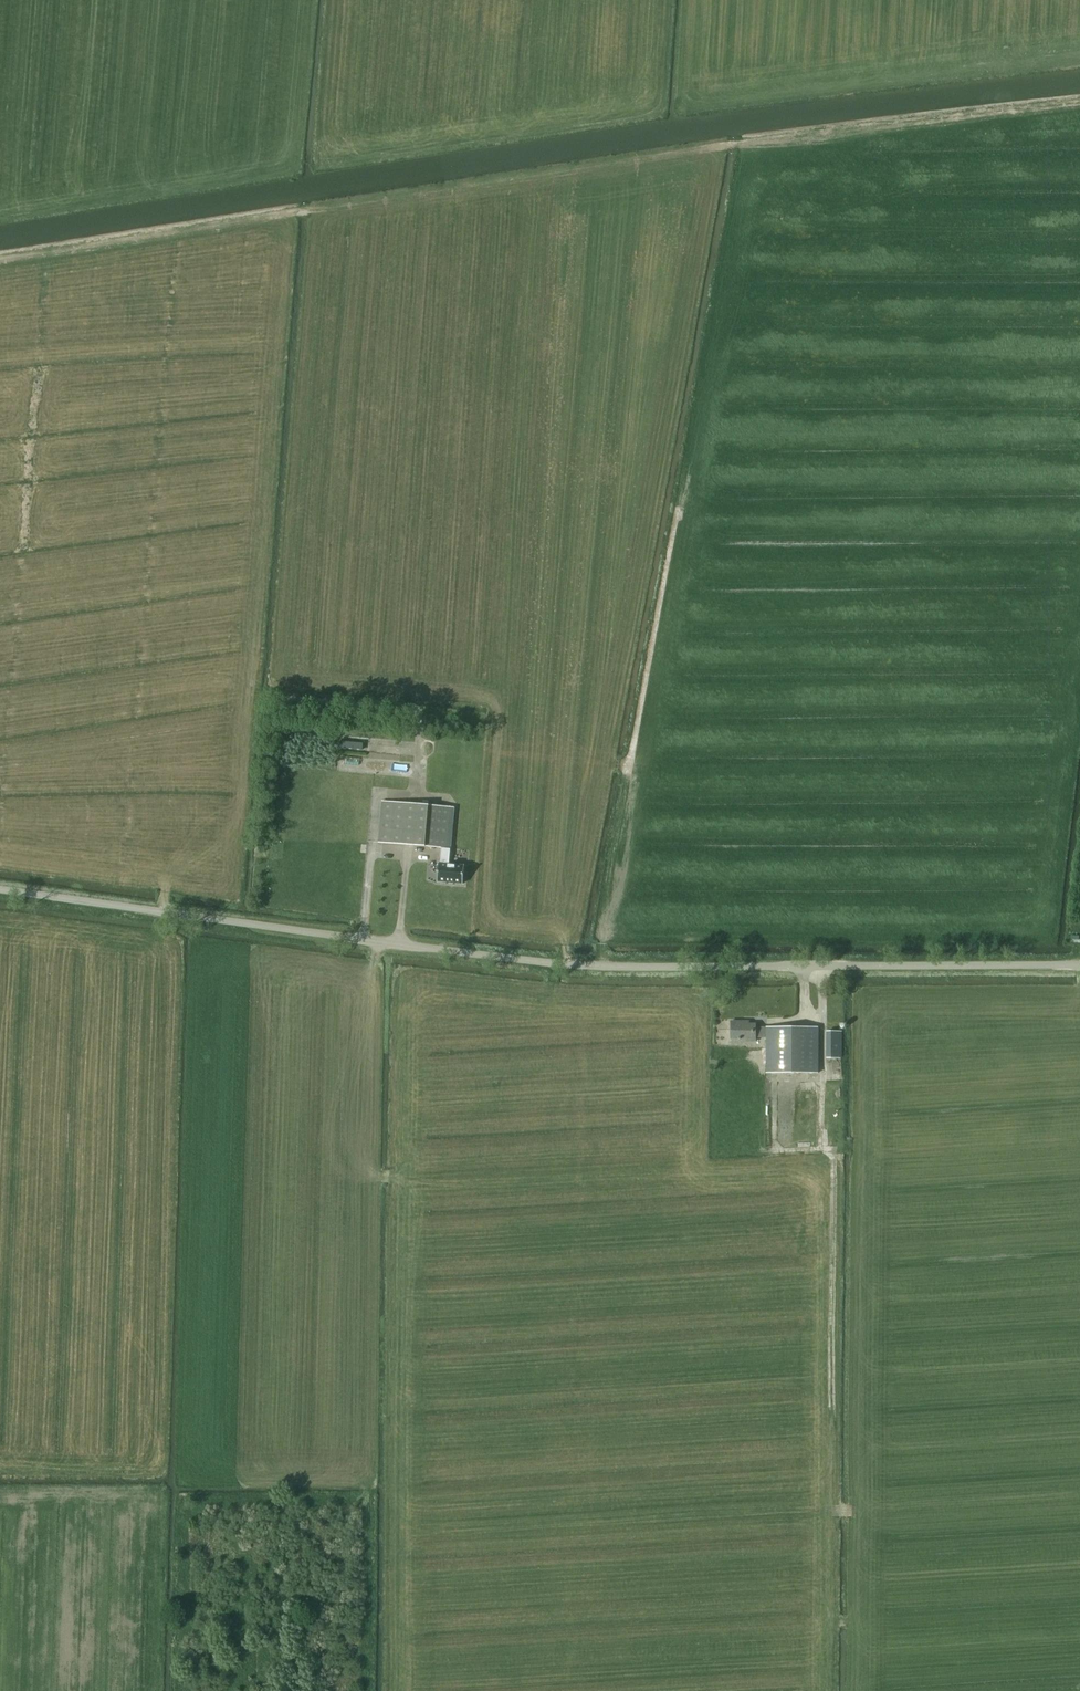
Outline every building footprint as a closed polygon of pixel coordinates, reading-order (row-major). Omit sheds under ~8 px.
[(382,801),(378,843),(442,848),(451,849),(455,806),(382,801)] [(439,864),(437,882),(463,884),(465,866),(449,865),(451,849),(442,848),(440,864),(439,864)] [(749,1024),(749,1022),(731,1021),(731,1040),(747,1040),(747,1042),(756,1042),(756,1038),(766,1038),(766,1074),(819,1074),(819,1027),(756,1027),(756,1024),(749,1024)] [(827,1031),(826,1058),(842,1058),(842,1031),(827,1031)]
